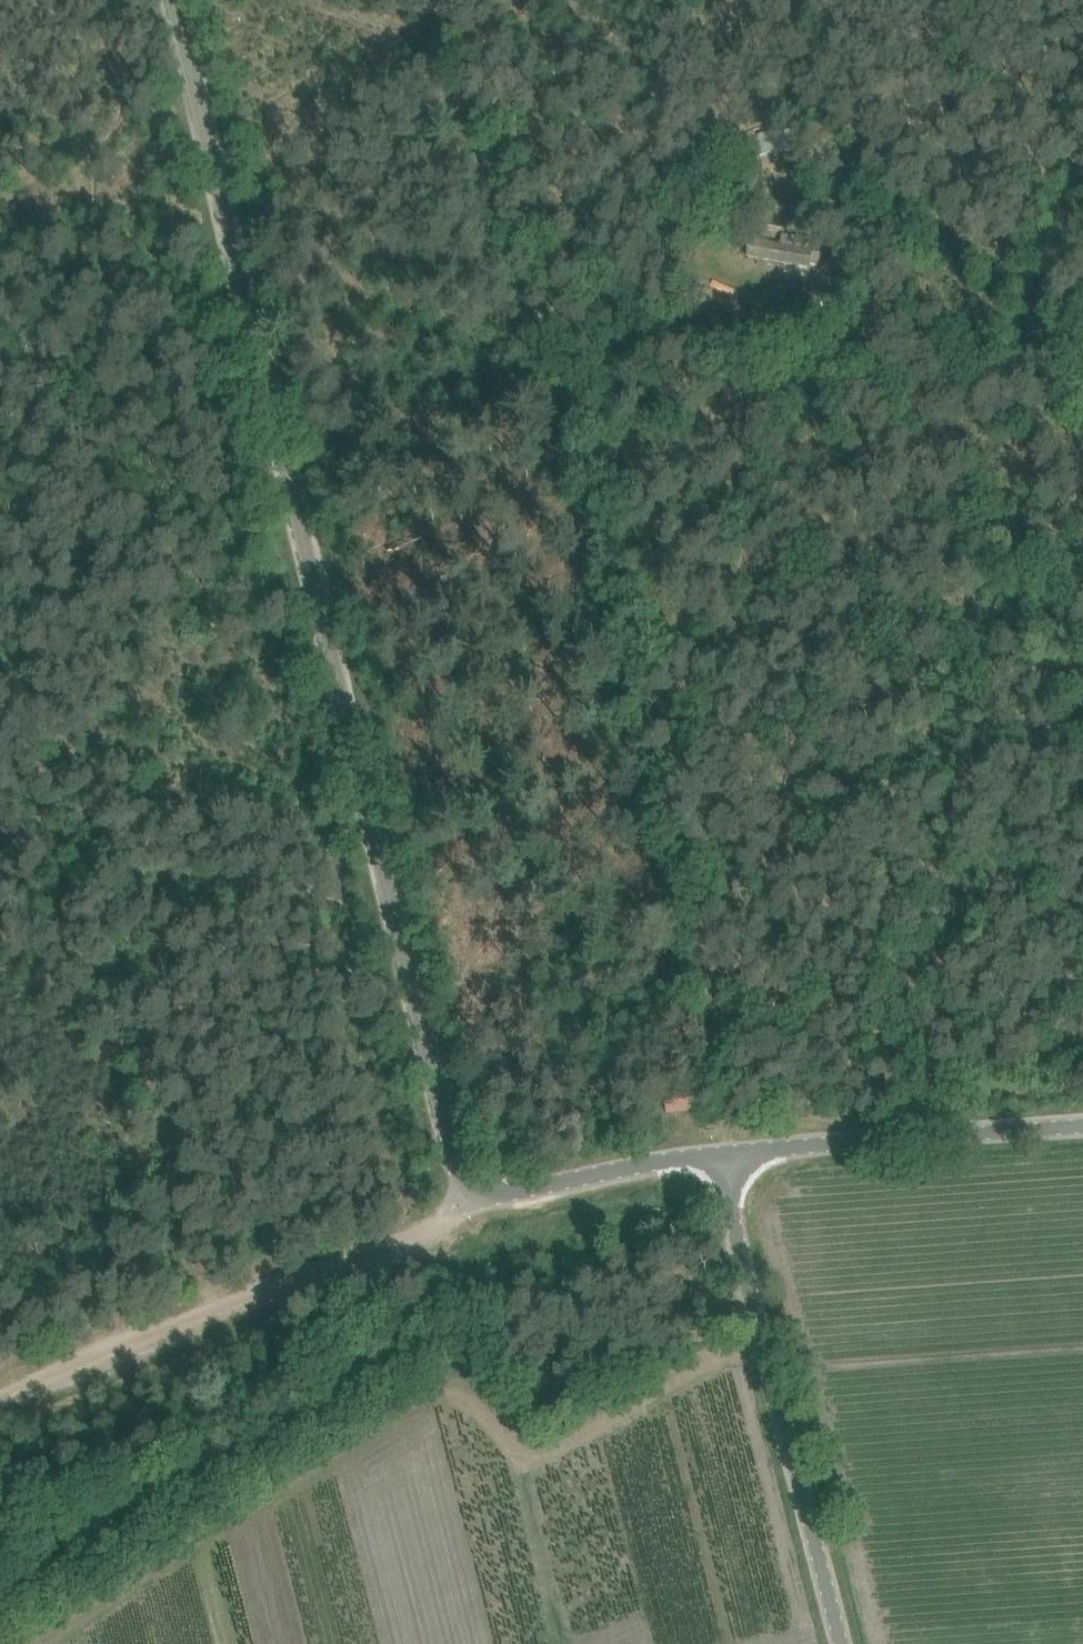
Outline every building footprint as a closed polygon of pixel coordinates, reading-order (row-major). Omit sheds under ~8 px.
[(812,248),(750,238),(747,256),(809,266),(812,248)] [(668,1111),(697,1108),(695,1091),(665,1094),(668,1111)]
